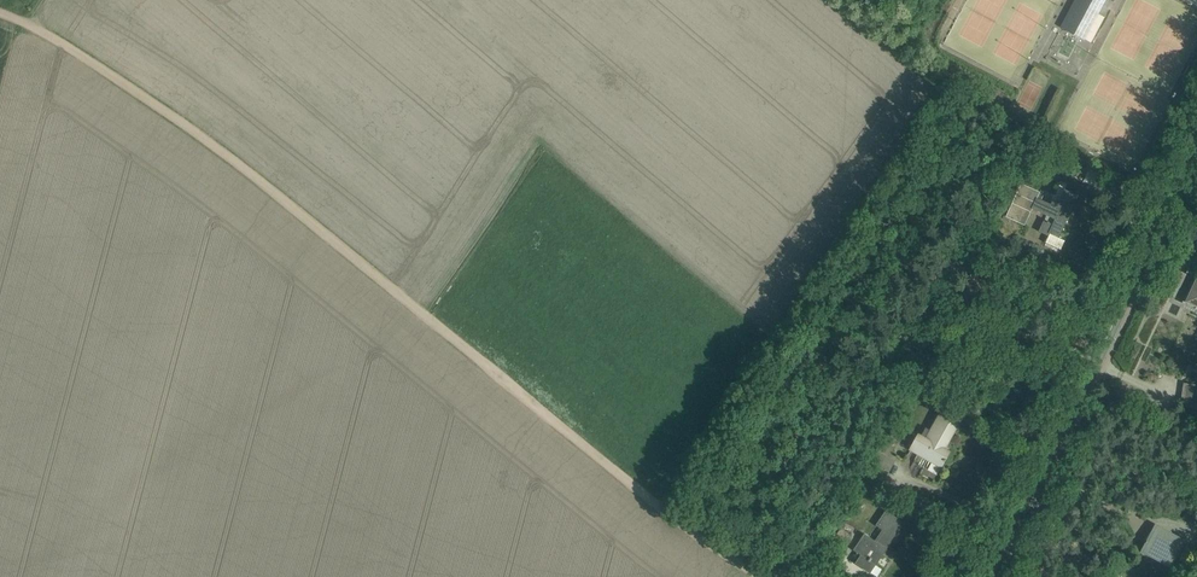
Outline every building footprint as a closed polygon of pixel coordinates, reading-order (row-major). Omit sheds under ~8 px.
[(1062,27),(1081,38),(1096,10),(1094,9),(1098,0),(1076,0),(1062,27)] [(1021,184),(1006,217),(1024,225),(1032,209),(1037,198),(1039,193),(1021,184)] [(1037,198),(1032,209),(1055,219),(1053,225),(1044,221),(1039,231),(1048,236),(1045,242),(1061,249),(1065,241),(1059,238),(1070,214),(1063,211),(1065,206),(1068,207),(1074,194),(1065,190),(1059,202),(1054,199),(1051,205),(1037,198)] [(971,275),(959,296),(975,305),(987,284),(971,275)] [(1196,279),(1186,302),(1196,307),(1196,279)] [(1184,384),(1181,407),(1195,409),(1195,411),(1196,412),(1196,385),(1184,384)] [(912,446),(910,450),(923,457),(941,467),(950,453),(944,450),(962,419),(943,408),(930,431),(926,428),(921,437),(918,435),(912,446)] [(887,428),(876,451),(879,452),(888,457),(899,434),(887,428)] [(879,452),(873,464),(890,472),(896,461),(888,457),(879,452)] [(885,548),(902,523),(886,513),(878,525),(884,529),(875,541),(864,534),(853,550),(861,555),(855,563),(871,574),(887,549),(885,548)] [(1185,541),(1165,531),(1155,525),(1141,551),(1171,567),(1185,541)] [(830,542),(840,550),(852,535),(841,528),(830,542)]
